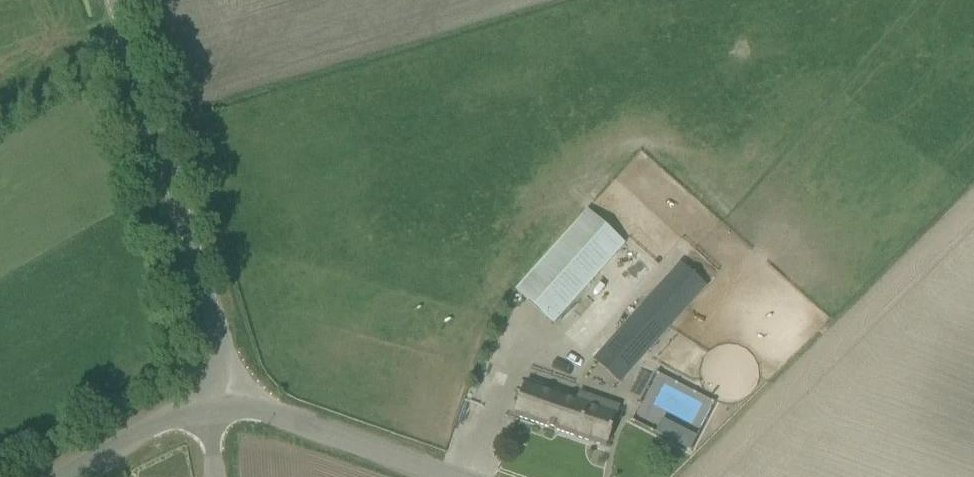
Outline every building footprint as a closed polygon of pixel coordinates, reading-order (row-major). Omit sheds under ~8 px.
[(587,210),(515,290),(554,324),(625,244),(587,210)] [(593,361),(618,383),(705,287),(680,264),(593,361)] [(581,318),(566,334),(583,349),(598,334),(581,318)] [(521,397),(514,416),(606,447),(617,414),(604,410),(607,401),(592,395),(590,402),(577,398),(526,381),(521,397)] [(696,437),(684,430),(677,443),(689,449),(696,437)]
